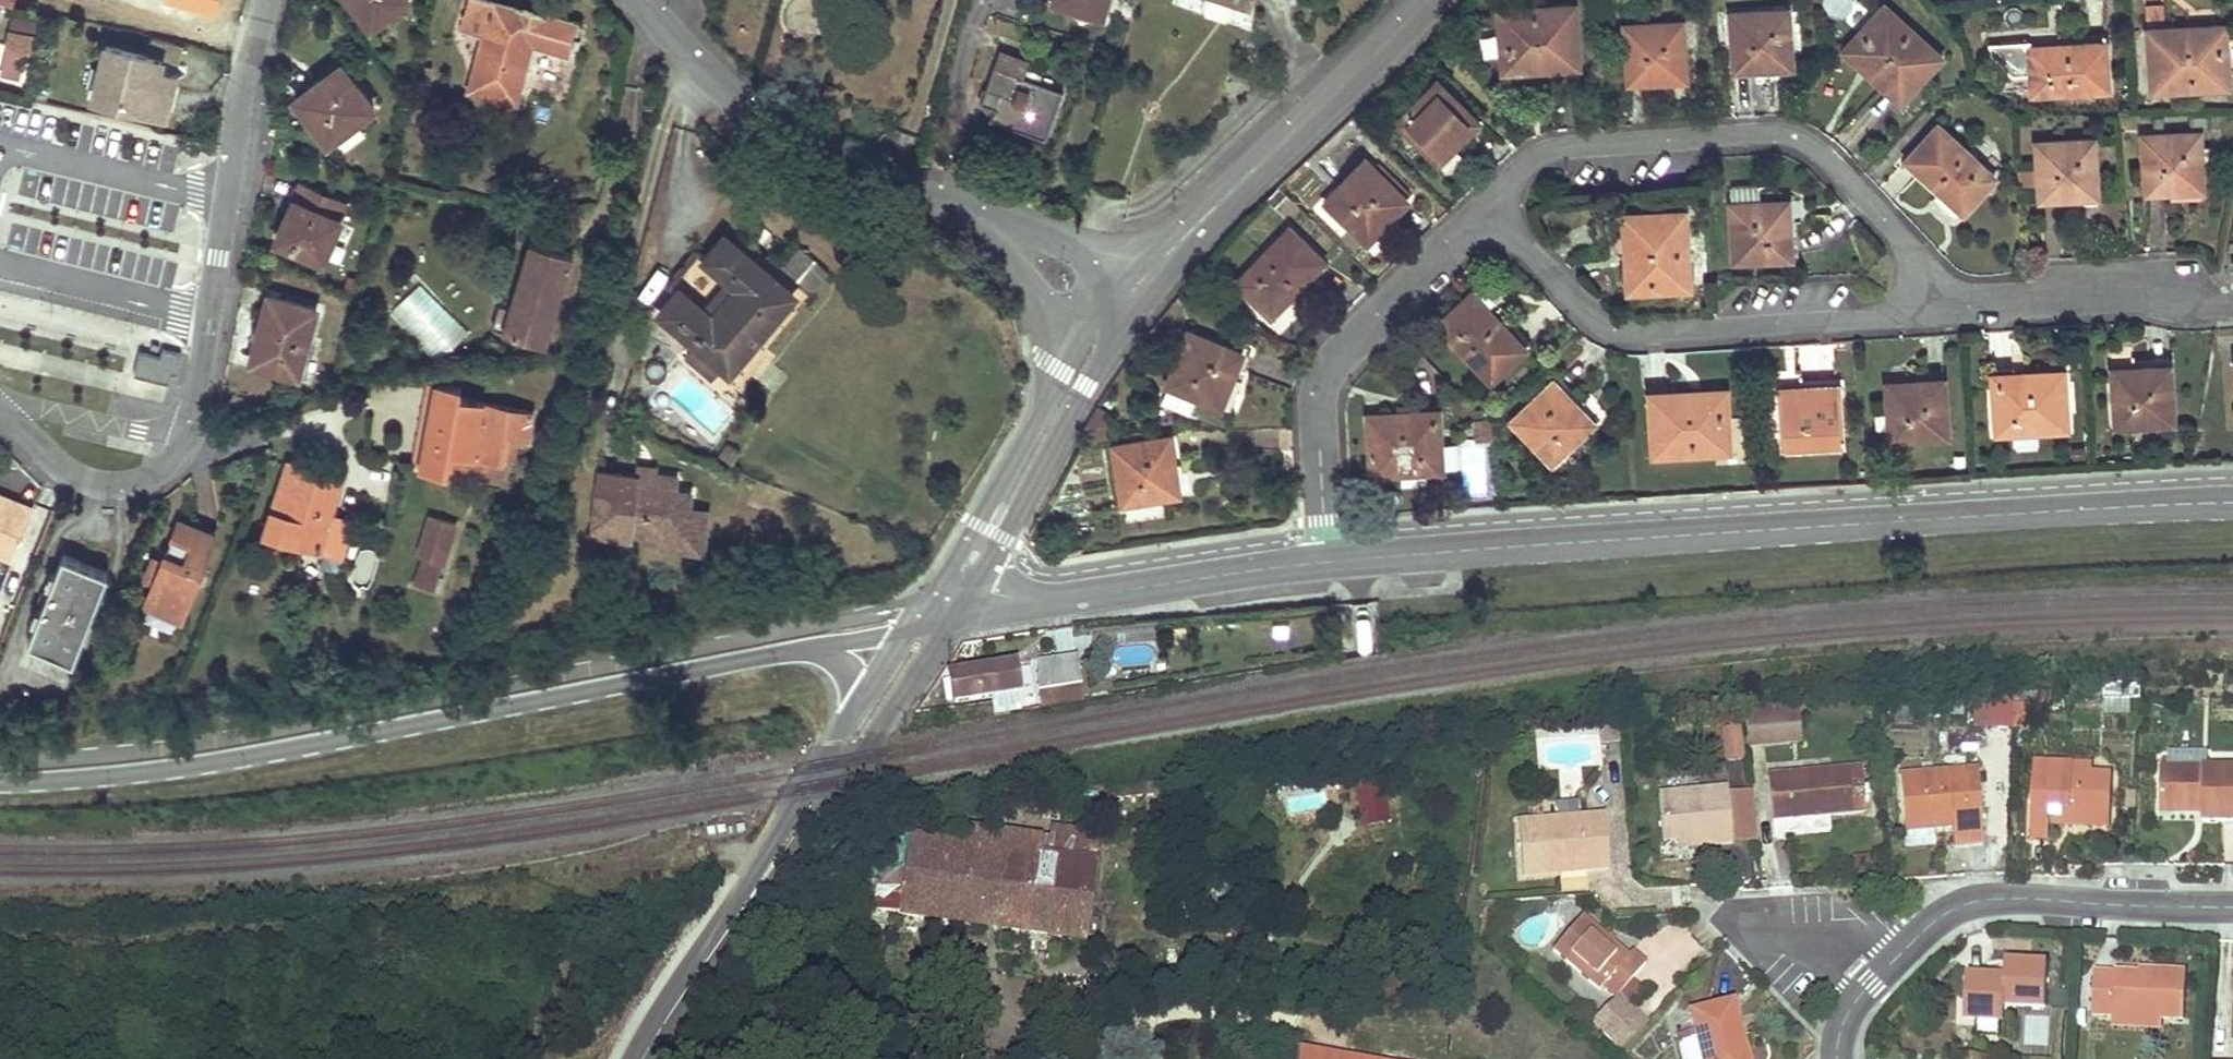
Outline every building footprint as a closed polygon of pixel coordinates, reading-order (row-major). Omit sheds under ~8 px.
[(14,2),(37,8),(39,0),(14,0),(14,2)] [(373,27),(407,0),(352,0),(373,27)] [(524,7),(495,0),(468,0),(459,30),(482,37),(468,91),(516,104),(532,43),(570,54),(578,22),(524,7)] [(1051,4),(1103,20),(1109,0),(1052,0),(1051,4)] [(1235,0),(1203,0),(1202,5),(1206,13),(1225,19),(1234,13),(1238,1),(1235,0)] [(1573,4),(1535,7),(1497,10),(1502,71),(1578,65),(1573,4)] [(1899,100),(1919,78),(1939,56),(1884,5),(1844,48),(1899,100)] [(2165,29),(2164,5),(2145,6),(2147,30),(2165,29)] [(1790,67),(1788,38),(1786,10),(1729,13),(1734,71),(1790,67)] [(1624,24),(1626,53),(1628,81),(1684,78),(1680,21),(1624,24)] [(2227,86),(2225,55),(2223,25),(2165,29),(2147,30),(2151,91),(2227,86)] [(33,51),(35,42),(37,34),(10,27),(6,44),(33,51)] [(106,43),(94,96),(164,114),(173,73),(159,69),(161,59),(177,62),(182,43),(149,35),(145,53),(106,43)] [(1033,49),(1018,44),(1004,38),(982,102),(994,107),(990,118),(1047,138),(1063,91),(1023,76),(1033,49)] [(2107,89),(2105,66),(2104,42),(2028,47),(2031,95),(2107,89)] [(341,64),(319,81),(322,86),(334,78),(345,69),(341,64)] [(345,69),(334,78),(322,86),(319,81),(297,98),(329,141),(374,107),(345,69)] [(1454,156),(1457,153),(1459,151),(1454,145),(1476,121),(1436,81),(1395,122),(1445,171),(1457,160),(1454,156)] [(341,149),(366,134),(359,123),(334,137),(341,149)] [(1960,211),(1976,193),(1992,176),(1937,125),(1905,158),(1960,211)] [(2201,189),(2199,161),(2198,132),(2141,135),(2145,192),(2201,189)] [(2096,196),(2095,167),(2093,138),(2035,141),(2038,199),(2096,196)] [(1365,240),(1385,220),(1405,199),(1365,160),(1325,202),(1365,240)] [(293,217),(290,215),(288,214),(276,239),(324,260),(347,205),(301,183),(294,200),(300,203),(293,217)] [(1758,200),(1758,192),(1757,184),(1731,185),(1732,203),(1730,202),(1732,259),(1789,256),(1787,199),(1758,200)] [(293,217),(300,203),(294,200),(288,214),(290,215),(293,217)] [(1688,287),(1686,249),(1684,212),(1622,215),(1627,290),(1688,287)] [(1270,313),(1296,286),(1322,259),(1289,227),(1236,282),(1270,313)] [(705,311),(692,301),(680,291),(661,313),(696,342),(684,357),(712,379),(717,374),(734,388),(830,272),(800,246),(782,268),(755,246),(747,254),(724,237),(706,258),(731,280),(705,311)] [(501,302),(498,314),(495,326),(549,340),(575,251),(530,239),(511,304),(501,302)] [(393,313),(444,354),(468,326),(417,284),(393,313)] [(116,388),(123,358),(76,348),(78,340),(55,335),(62,301),(0,288),(0,339),(15,342),(10,366),(116,388)] [(1470,293),(1453,309),(1437,325),(1490,380),(1524,348),(1470,293)] [(294,376),(297,367),(299,359),(303,360),(317,308),(270,294),(249,363),(294,376)] [(1220,405),(1230,379),(1240,352),(1188,330),(1166,384),(1194,396),(1220,405)] [(134,374),(168,382),(171,373),(177,374),(181,352),(162,349),(160,357),(139,353),(134,374)] [(2170,421),(2169,393),(2167,364),(2111,367),(2114,425),(2170,421)] [(2066,427),(2065,398),(2063,369),(1992,374),(1996,432),(2066,427)] [(1946,436),(1944,407),(1942,379),(1886,383),(1890,439),(1946,436)] [(1550,462),(1570,442),(1591,422),(1552,380),(1512,419),(1550,462)] [(1194,396),(1166,384),(1159,401),(1187,413),(1194,396)] [(423,467),(440,386),(430,385),(414,466),(423,467)] [(469,476),(485,479),(501,482),(506,458),(511,434),(521,436),(529,438),(534,412),(460,398),(461,390),(440,386),(423,467),(447,472),(449,462),(456,463),(459,451),(473,453),(469,476)] [(1840,442),(1838,414),(1837,386),(1780,390),(1783,446),(1840,442)] [(1729,449),(1727,419),(1725,389),(1650,393),(1653,455),(1729,449)] [(1442,468),(1439,439),(1437,410),(1367,413),(1369,473),(1442,468)] [(1475,420),(1477,443),(1491,441),(1489,418),(1475,420)] [(511,434),(506,458),(516,460),(521,436),(511,434)] [(1177,493),(1172,465),(1168,436),(1112,445),(1121,502),(1177,493)] [(447,472),(469,476),(473,453),(459,451),(456,463),(449,462),(447,472)] [(321,565),(330,568),(338,571),(353,522),(331,514),(343,478),(290,461),(265,533),(325,552),(321,565)] [(656,466),(640,464),(638,476),(650,478),(651,474),(655,474),(656,466)] [(635,532),(664,535),(665,525),(685,528),(688,506),(690,492),(676,490),(678,477),(655,474),(651,474),(650,478),(638,476),(619,474),(600,471),(593,531),(634,536),(635,532)] [(14,557),(29,521),(34,509),(0,495),(0,552),(14,557)] [(703,548),(709,509),(688,506),(685,528),(665,525),(664,535),(663,544),(703,548)] [(423,554),(418,569),(414,582),(435,589),(455,525),(430,517),(419,553),(423,554)] [(154,583),(150,593),(146,603),(182,618),(216,536),(179,520),(164,558),(154,583)] [(30,641),(52,649),(74,658),(109,573),(65,555),(30,641)] [(154,583),(164,558),(155,555),(144,579),(154,583)] [(1078,683),(1076,671),(1074,658),(1038,662),(1039,689),(1078,683)] [(1018,695),(1016,681),(1014,667),(949,675),(953,704),(1018,695)] [(1078,683),(1039,689),(1042,709),(1082,702),(1078,683)] [(1973,727),(2011,729),(2012,697),(1976,699),(1973,727)] [(2036,710),(2036,697),(2012,697),(2011,729),(2023,729),(2024,709),(2036,710)] [(2129,714),(2129,698),(2103,698),(2103,714),(2129,714)] [(1797,710),(1784,711),(1787,743),(1801,742),(1797,710)] [(1784,711),(1745,715),(1748,746),(1787,743),(1784,711)] [(1617,741),(1615,727),(1599,729),(1600,742),(1617,741)] [(1742,758),(1739,727),(1723,728),(1725,759),(1742,758)] [(2169,770),(2208,770),(2208,755),(2169,755),(2169,770)] [(2034,762),(2033,789),(2049,790),(2051,763),(2034,762)] [(2033,789),(2031,838),(2048,839),(2049,824),(2049,815),(2050,808),(2061,809),(2071,809),(2071,825),(2109,827),(2111,775),(2092,774),(2092,765),(2051,763),(2049,790),(2033,789)] [(1861,769),(1767,777),(1773,837),(1830,832),(1828,816),(1864,813),(1861,769)] [(1933,828),(1942,828),(1952,827),(1953,839),(1982,837),(1977,770),(1899,775),(1902,823),(1933,821),(1933,828)] [(2198,807),(2202,807),(2202,811),(2202,821),(2232,822),(2232,770),(2208,770),(2169,770),(2161,770),(2160,810),(2194,810),(2194,807),(2198,807)] [(1362,825),(1391,820),(1384,777),(1355,782),(1362,825)] [(1322,788),(1282,795),(1286,815),(1326,808),(1322,788)] [(1751,842),(1747,788),(1727,789),(1731,844),(1751,842)] [(1678,842),(1683,841),(1689,841),(1689,848),(1731,844),(1727,789),(1658,795),(1662,843),(1678,842)] [(2071,825),(2071,809),(2061,809),(2061,816),(2060,824),(2071,825)] [(2049,815),(2049,824),(2060,824),(2061,816),(2049,815)] [(1557,865),(1571,864),(1584,863),(1585,872),(1609,870),(1604,816),(1518,822),(1522,877),(1558,874),(1557,865)] [(1933,821),(1902,823),(1903,831),(1933,828),(1933,821)] [(1001,929),(1042,935),(1083,941),(1090,892),(1055,887),(1059,860),(1050,858),(1053,839),(1052,839),(968,827),(965,844),(890,833),(876,843),(867,909),(936,919),(939,898),(963,902),(952,922),(981,926),(984,904),(1004,907),(1001,929)] [(1055,887),(1090,892),(1099,835),(1053,829),(1052,839),(1053,839),(1050,858),(1059,860),(1055,887)] [(1683,841),(1678,842),(1679,849),(1689,848),(1689,841),(1683,841)] [(1571,864),(1557,865),(1558,874),(1585,872),(1584,863),(1571,864)] [(963,902),(939,898),(936,919),(952,922),(963,902)] [(1004,907),(984,904),(981,926),(1001,929),(1004,907)] [(1618,996),(1631,981),(1645,963),(1632,951),(1628,956),(1582,917),(1553,949),(1600,989),(1603,987),(1614,997),(1616,998),(1618,996)] [(2004,1006),(2025,1007),(2045,1008),(2046,964),(2005,963),(2004,977),(1966,975),(1964,1020),(2004,1021),(2004,1006)] [(2091,1014),(2102,1015),(2113,1015),(2160,1018),(2183,1019),(2186,971),(2150,969),(2150,975),(2093,971),(2091,1014)] [(1603,1032),(1629,1006),(1618,996),(1616,998),(1614,997),(1591,1021),(1603,1032)] [(1737,1043),(1741,1042),(1733,1004),(1690,1014),(1695,1033),(1696,1042),(1700,1058),(1741,1058),(1737,1043)] [(1620,1050),(1646,1024),(1629,1006),(1603,1032),(1620,1050)] [(2113,1026),(2160,1028),(2160,1018),(2113,1015),(2113,1026)] [(1695,1033),(1675,1037),(1678,1046),(1696,1042),(1695,1033)] [(1696,1042),(1678,1046),(1681,1058),(1700,1058),(1696,1042)]
